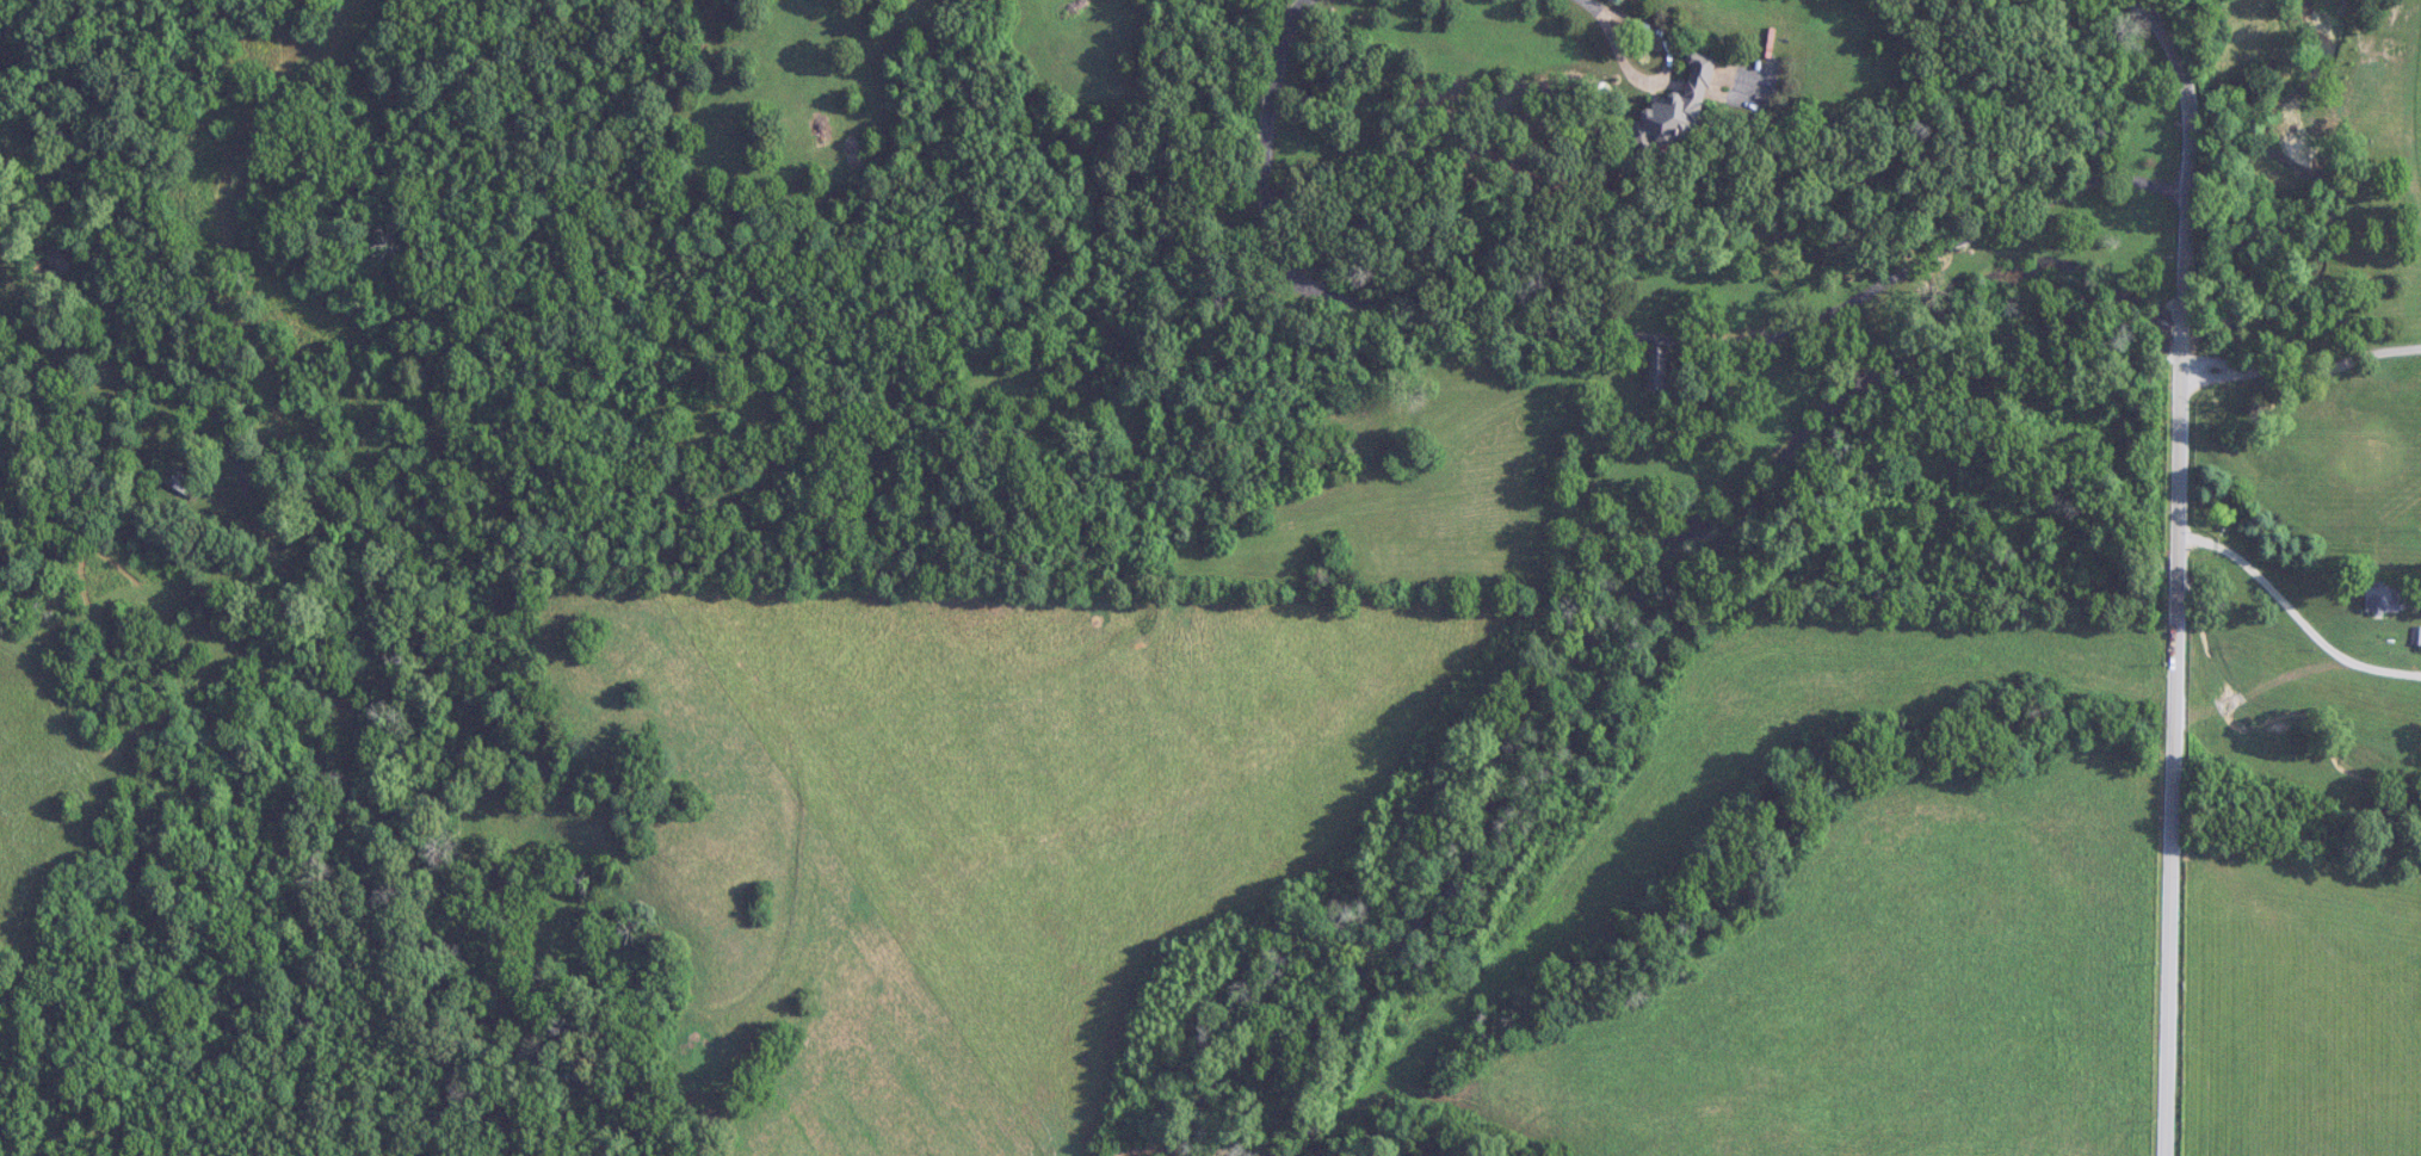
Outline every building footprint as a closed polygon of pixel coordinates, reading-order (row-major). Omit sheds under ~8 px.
[(1714,57),(1692,53),(1683,96),(1669,93),(1667,101),(1655,98),(1652,111),(1642,110),(1639,122),(1633,121),(1629,138),(1694,152),(1714,57)] [(1668,390),(1671,350),(1650,348),(1647,388),(1668,390)] [(189,496),(197,481),(174,468),(166,482),(189,496)] [(2401,612),(2401,586),(2367,586),(2367,612),(2401,612)]
